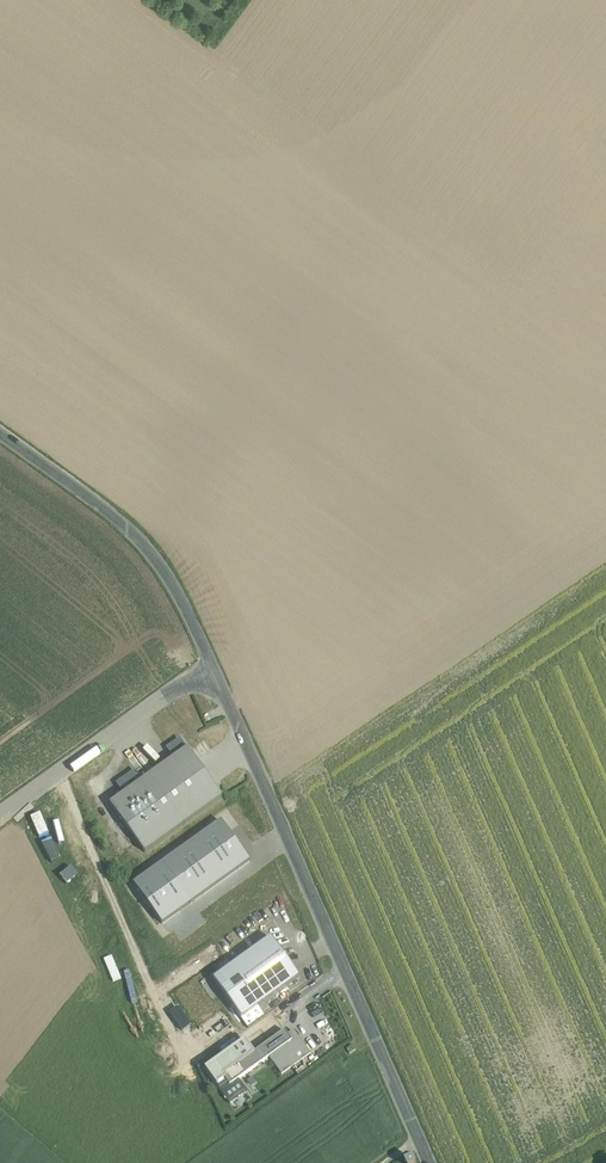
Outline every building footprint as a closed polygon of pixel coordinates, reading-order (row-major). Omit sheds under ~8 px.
[(167,749),(174,758),(187,749),(180,740),(167,749)] [(174,758),(142,781),(125,794),(110,805),(145,853),(223,797),(188,749),(187,749),(174,758)] [(117,784),(125,794),(142,781),(135,772),(117,784)] [(29,817),(38,837),(47,833),(38,813),(29,817)] [(156,921),(248,864),(222,822),(130,879),(156,921)] [(51,863),(60,858),(51,839),(42,843),(51,863)] [(299,977),(271,938),(213,980),(241,1019),(299,977)] [(285,1031),(260,1049),(267,1059),(292,1041),(285,1031)] [(230,1086),(256,1067),(249,1057),(239,1044),(205,1069),(220,1090),(228,1084),(230,1086)] [(256,1067),(267,1059),(260,1049),(249,1057),(256,1067)]
